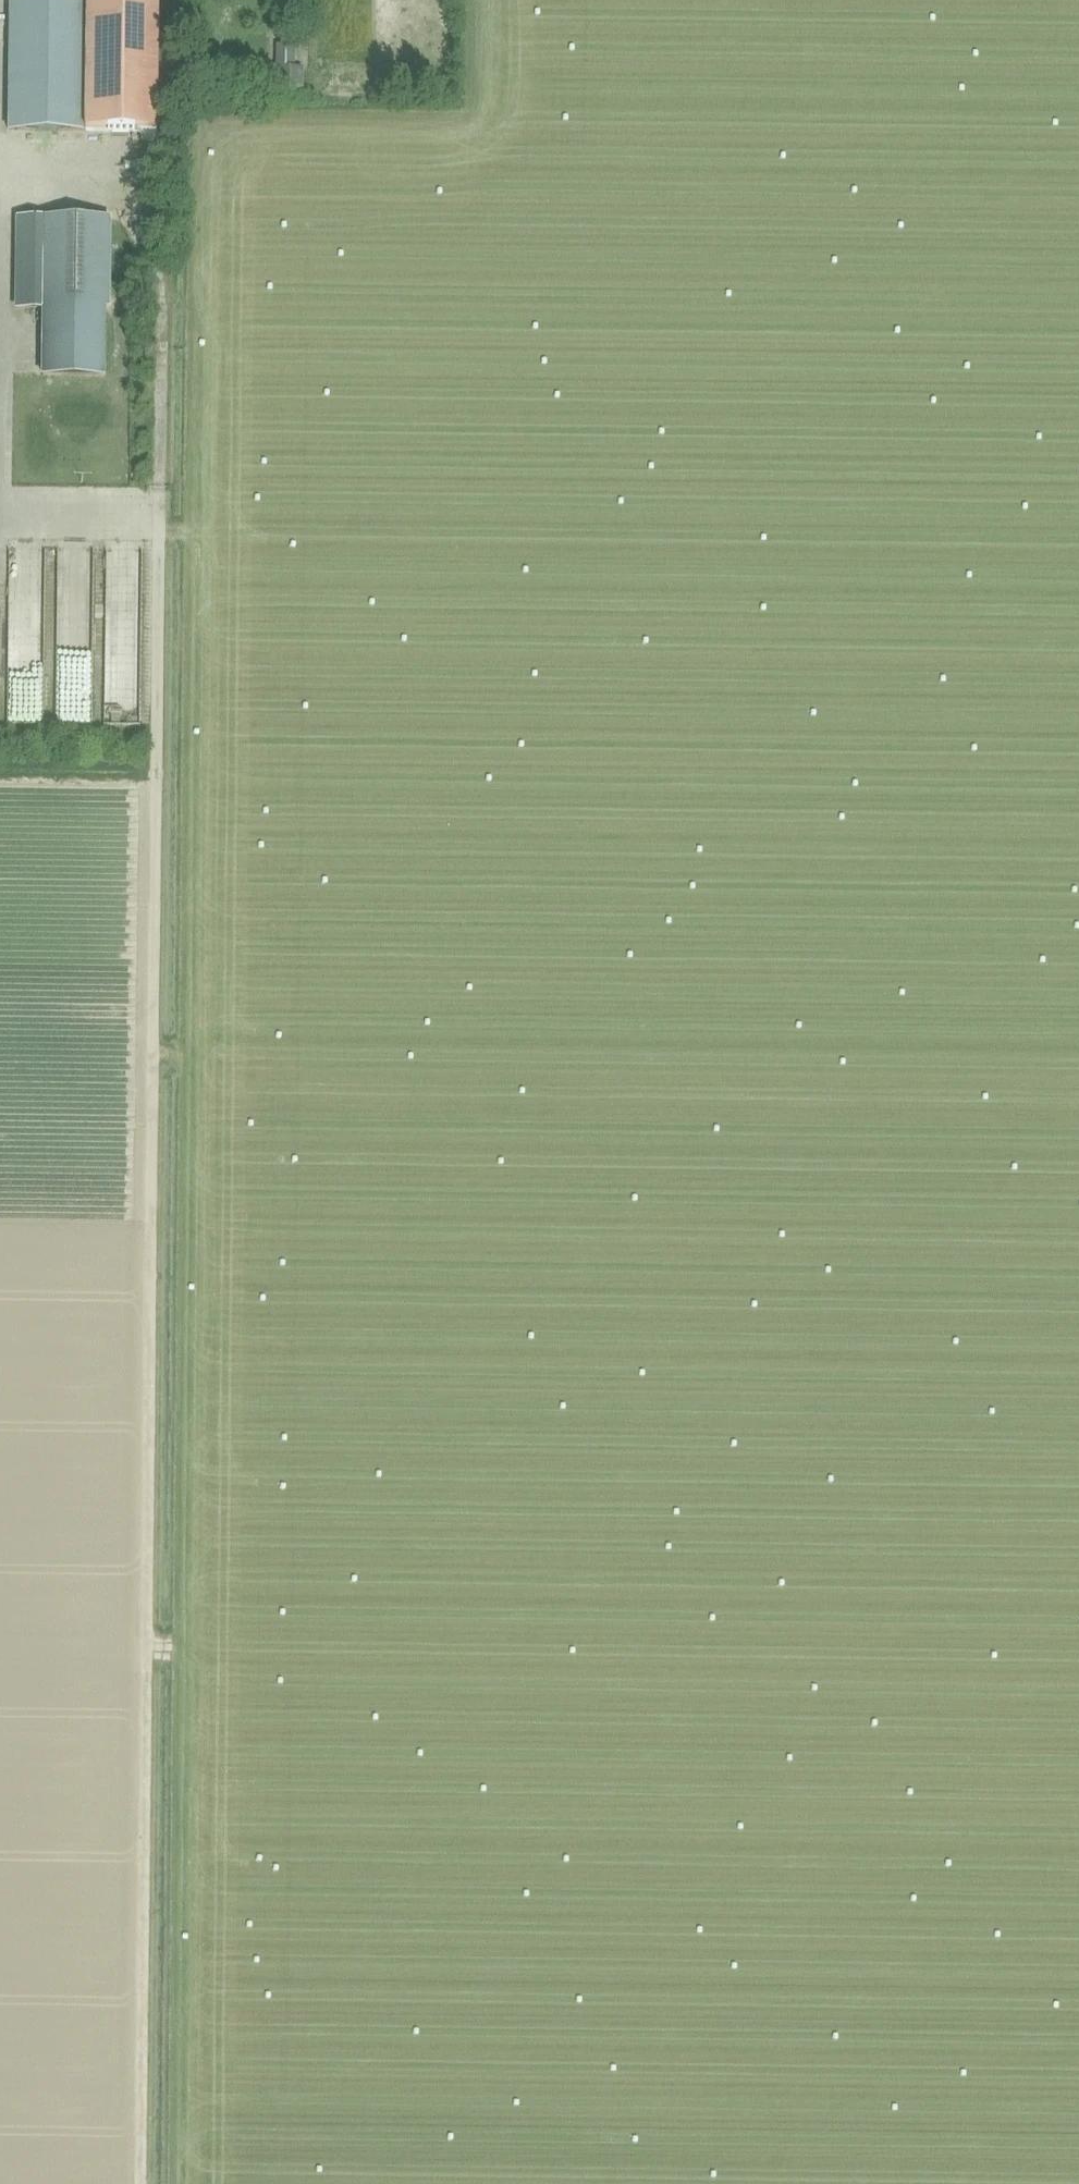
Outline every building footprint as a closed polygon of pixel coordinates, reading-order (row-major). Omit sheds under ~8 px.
[(84,126),(84,131),(140,132),(140,141),(155,141),(157,0),(86,0),(86,11),(7,10),(5,125),(84,126)] [(303,97),(303,68),(293,68),(294,45),(275,45),(274,97),(303,97)] [(105,223),(17,222),(17,311),(43,311),(43,378),(104,378),(105,223)] [(41,614),(10,613),(9,634),(40,635),(41,614)]
